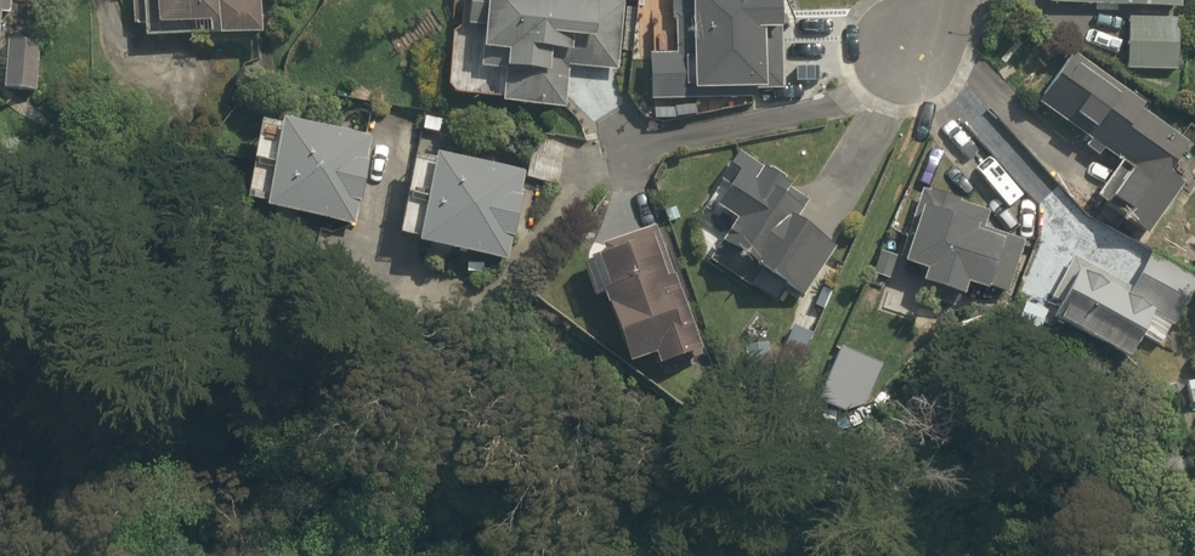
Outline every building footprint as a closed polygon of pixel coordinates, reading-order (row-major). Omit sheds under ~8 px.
[(8,12),(9,0),(0,0),(0,11),(8,12)] [(140,26),(207,25),(208,38),(256,38),(255,0),(216,1),(216,0),(139,0),(140,26)] [(469,41),(448,39),(443,92),(491,96),(491,103),(562,109),(566,63),(615,67),(620,1),(606,0),(472,0),(469,41)] [(678,82),(793,87),(796,13),(782,12),(782,0),(682,0),(678,82)] [(1176,16),(1122,14),(1120,70),(1175,72),(1176,16)] [(0,28),(0,86),(30,88),(34,31),(0,28)] [(1032,101),(1059,119),(1119,159),(1087,209),(1130,237),(1194,139),(1063,54),(1032,101)] [(370,139),(267,114),(246,200),(349,225),(370,139)] [(735,212),(714,249),(800,297),(828,246),(788,224),(801,200),(778,187),(785,176),(734,148),(707,197),(735,212)] [(522,170),(422,152),(404,245),(505,263),(522,170)] [(914,182),(890,261),(911,269),(906,286),(949,299),(952,289),(971,295),(975,285),(1009,295),(1023,247),(977,233),(981,219),(951,210),(956,195),(914,182)] [(696,345),(653,224),(576,252),(613,358),(640,349),(645,362),(696,345)] [(1126,282),(1066,256),(1039,322),(1122,358),(1144,310),(1171,322),(1191,276),(1139,253),(1126,282)]
